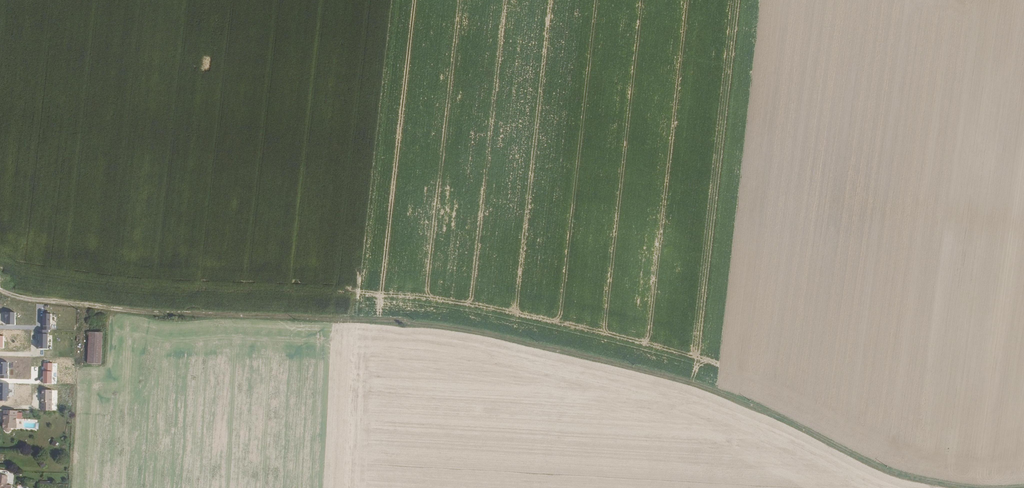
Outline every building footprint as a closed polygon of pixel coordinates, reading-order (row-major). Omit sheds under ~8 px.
[(88,365),(100,366),(102,333),(89,333),(88,365)] [(16,410),(3,410),(2,419),(4,419),(3,422),(2,422),(2,427),(4,427),(4,429),(5,431),(8,431),(10,429),(10,428),(13,428),(14,423),(16,423),(16,410)] [(10,486),(5,485),(7,476),(0,475),(0,487),(9,487),(10,486)]
